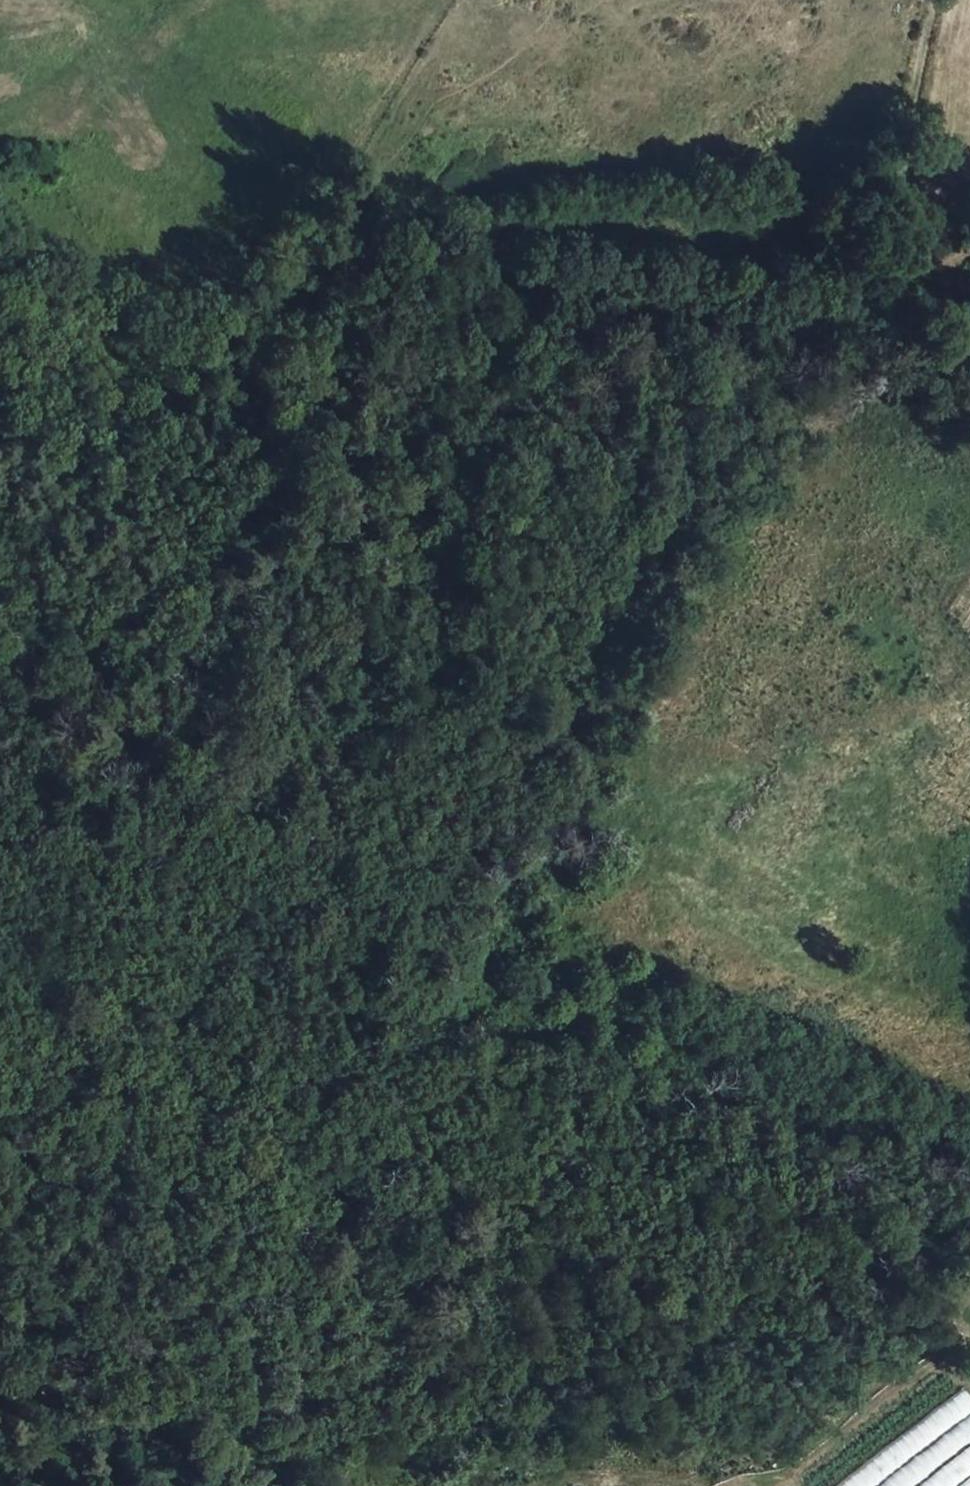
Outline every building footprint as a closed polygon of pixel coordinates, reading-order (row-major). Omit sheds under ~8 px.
[(828,1485),(969,1485),(969,1388),(963,1383),(828,1485)]
